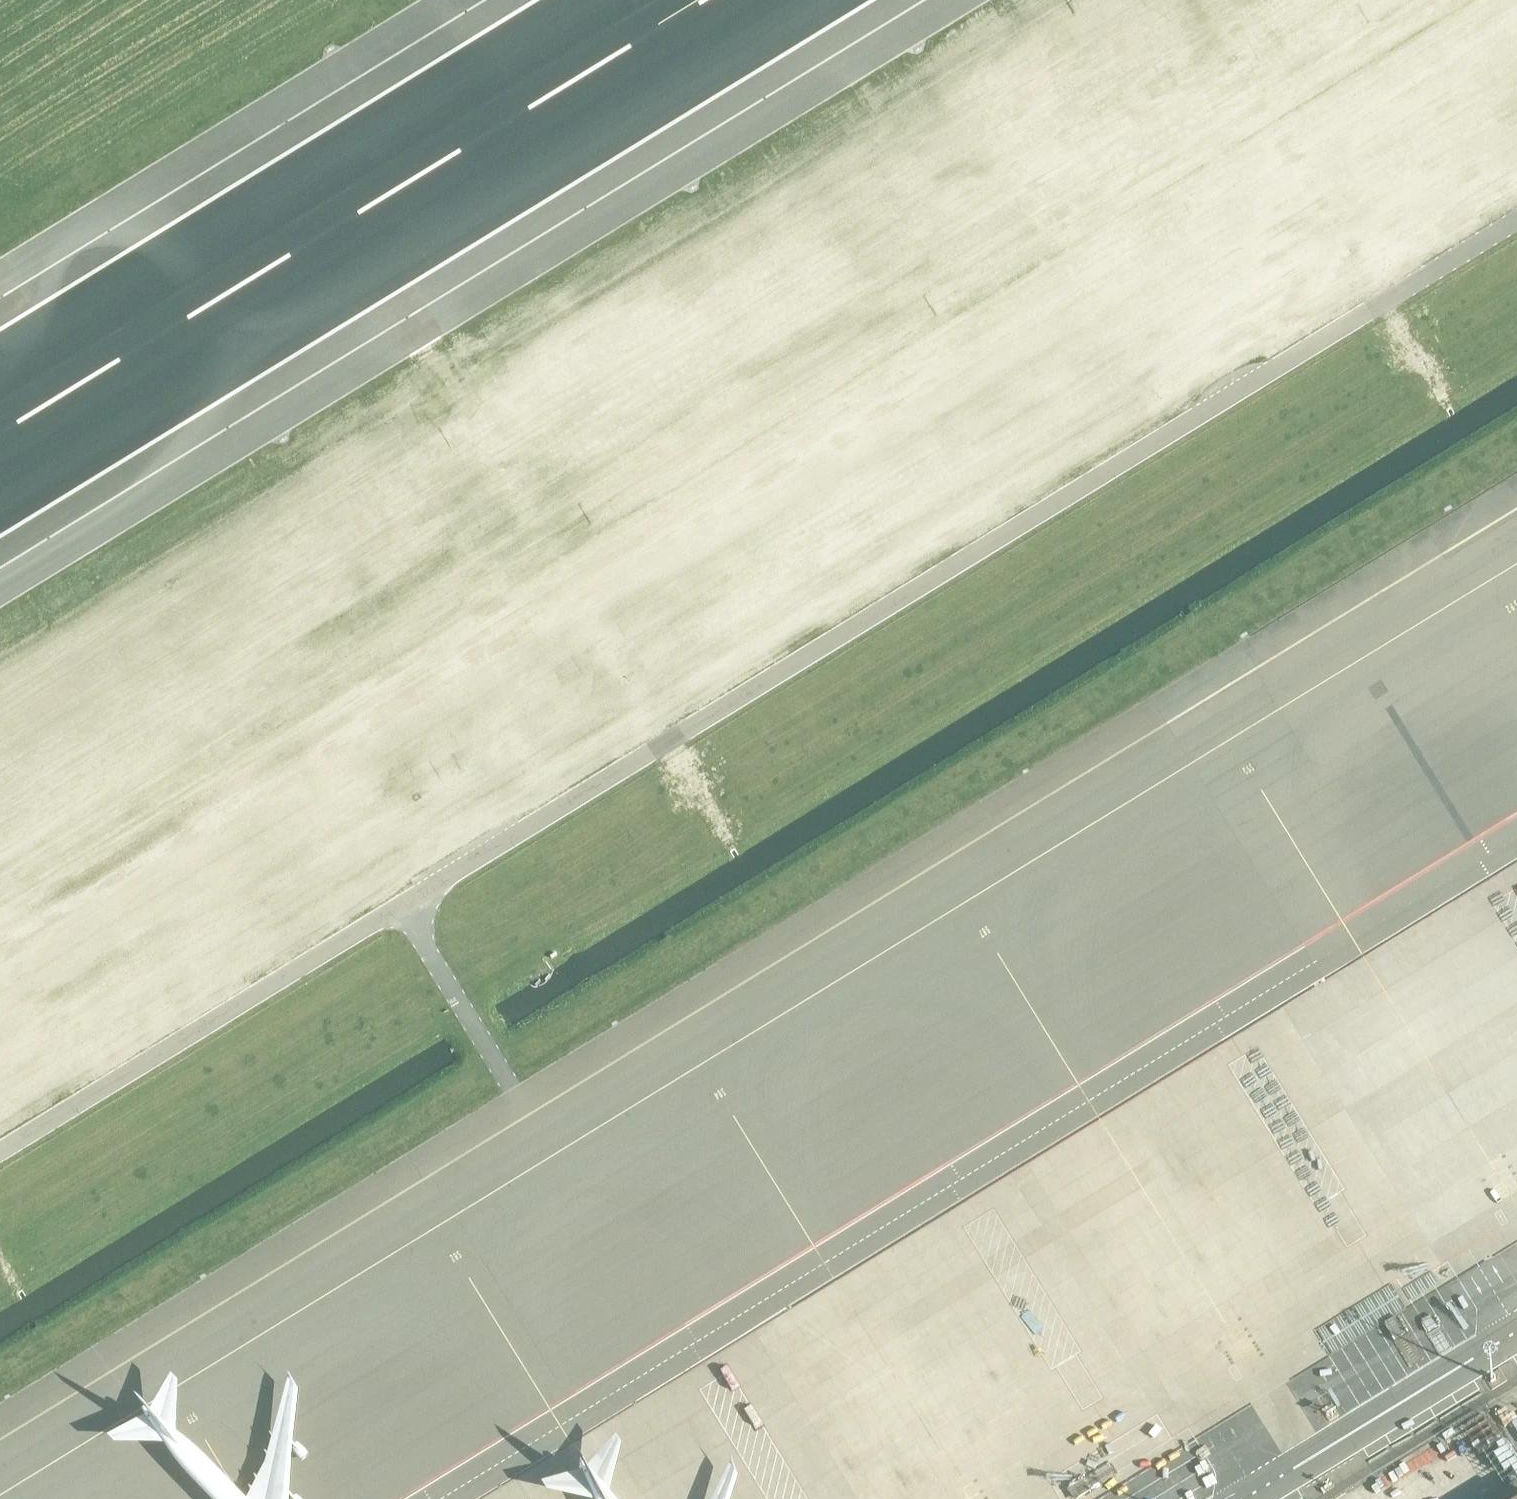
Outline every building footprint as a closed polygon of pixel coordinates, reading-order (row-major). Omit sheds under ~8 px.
[(1487,1417),(1463,1432),(1478,1456),(1502,1442),(1487,1417)] [(1494,1498),(1516,1498),(1516,1485),(1494,1498)]
